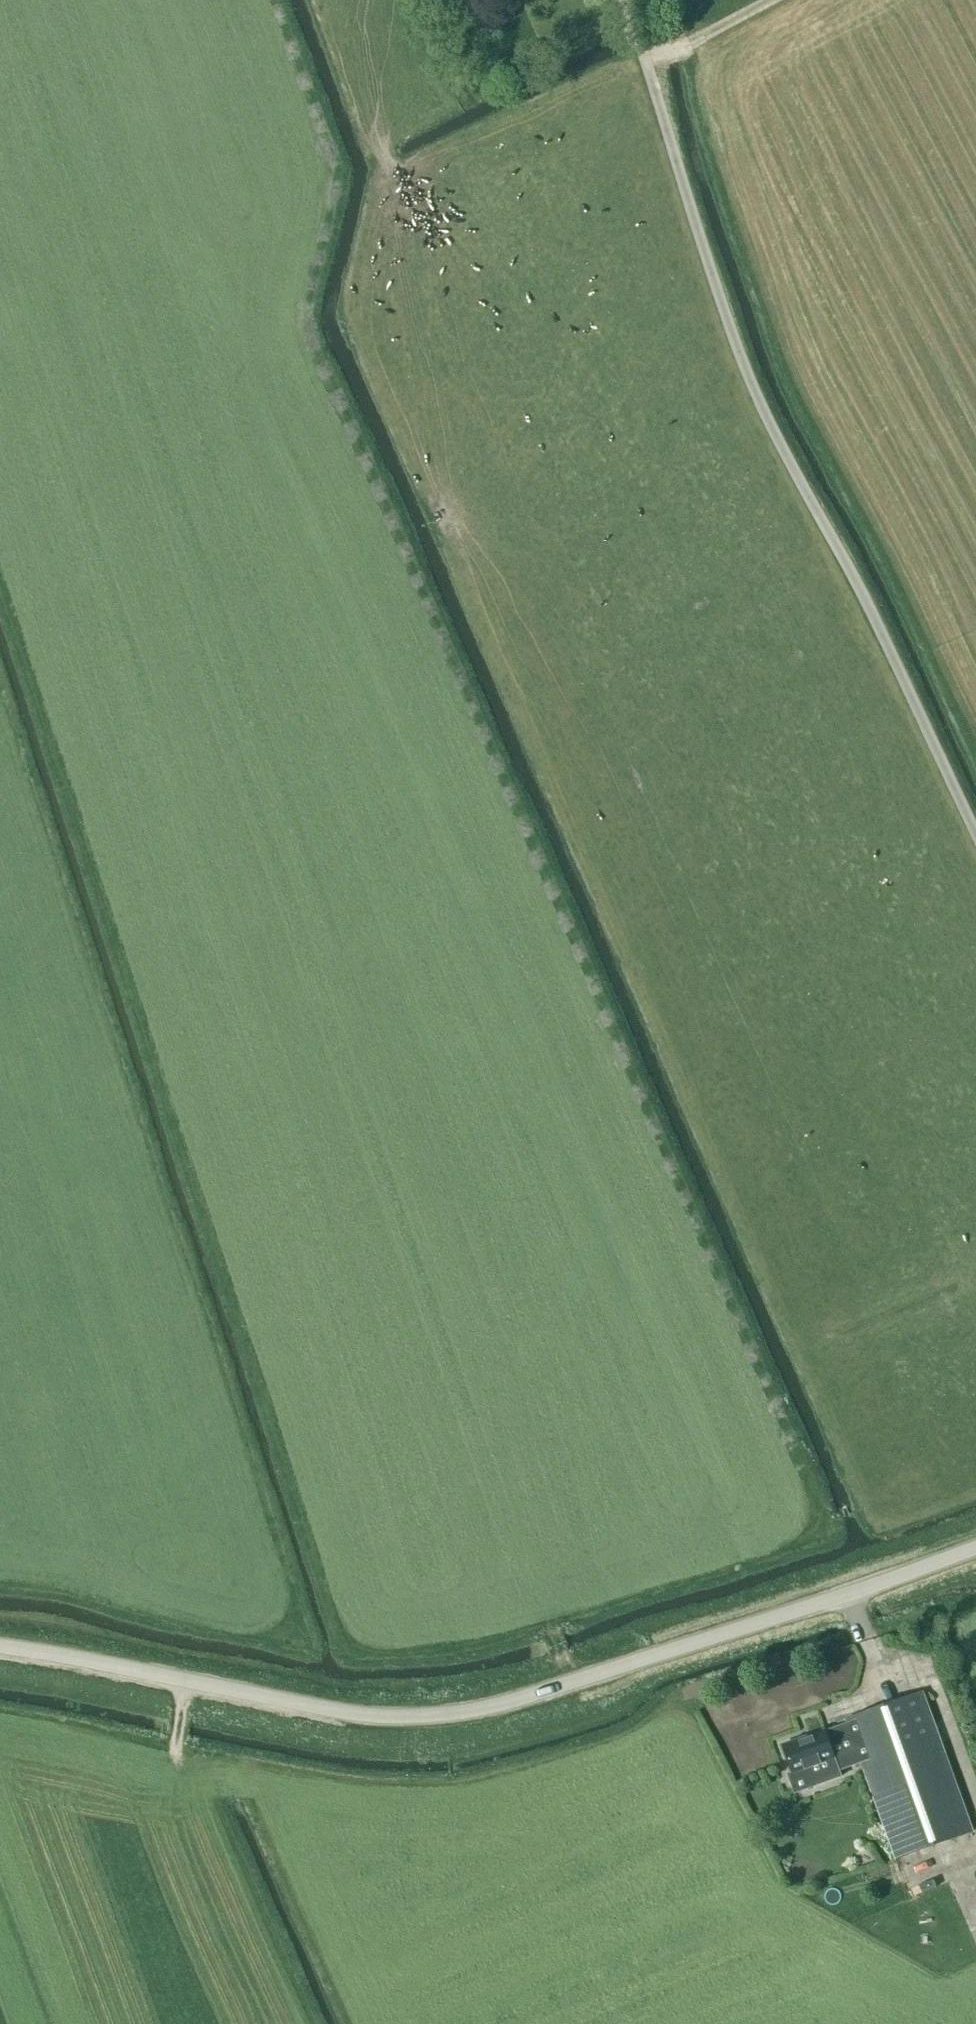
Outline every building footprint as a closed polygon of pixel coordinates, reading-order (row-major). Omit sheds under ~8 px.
[(856,1750),(896,1860),(972,1832),(922,1693),(846,1721),(847,1725),(824,1733),(824,1732),(782,1746),(792,1774),(788,1775),(791,1784),(808,1778),(811,1787),(840,1777),(833,1758),(856,1750)]
